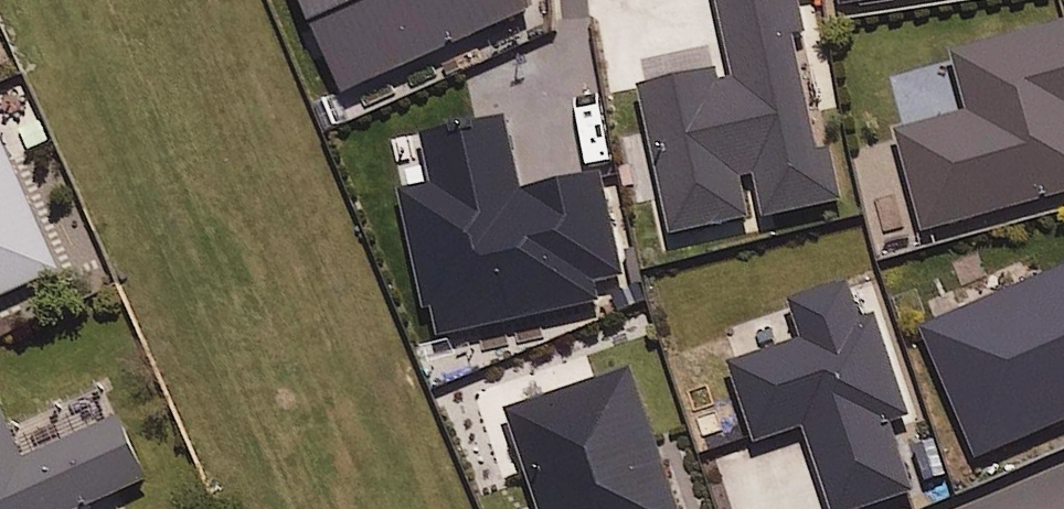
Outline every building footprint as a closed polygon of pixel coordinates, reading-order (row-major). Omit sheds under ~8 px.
[(338,83),(524,9),(522,0),(304,0),(338,83)] [(792,0),(596,0),(610,91),(648,86),(671,233),(840,207),(832,152),(816,154),(792,0)] [(955,54),(971,114),(902,132),(927,231),(1063,196),(1063,26),(955,54)] [(630,295),(584,100),(425,138),(437,187),(405,194),(440,340),(630,295)] [(0,140),(0,301),(60,275),(0,140)] [(923,332),(980,462),(1063,425),(1063,271),(923,332)] [(906,418),(875,320),(861,325),(848,285),(800,301),(813,342),(736,366),(760,444),(809,428),(835,508),(873,508),(914,496),(891,423),(906,418)] [(643,370),(510,414),(542,508),(689,508),(643,370)] [(0,406),(0,508),(93,508),(148,484),(120,423),(26,464),(0,406)]
